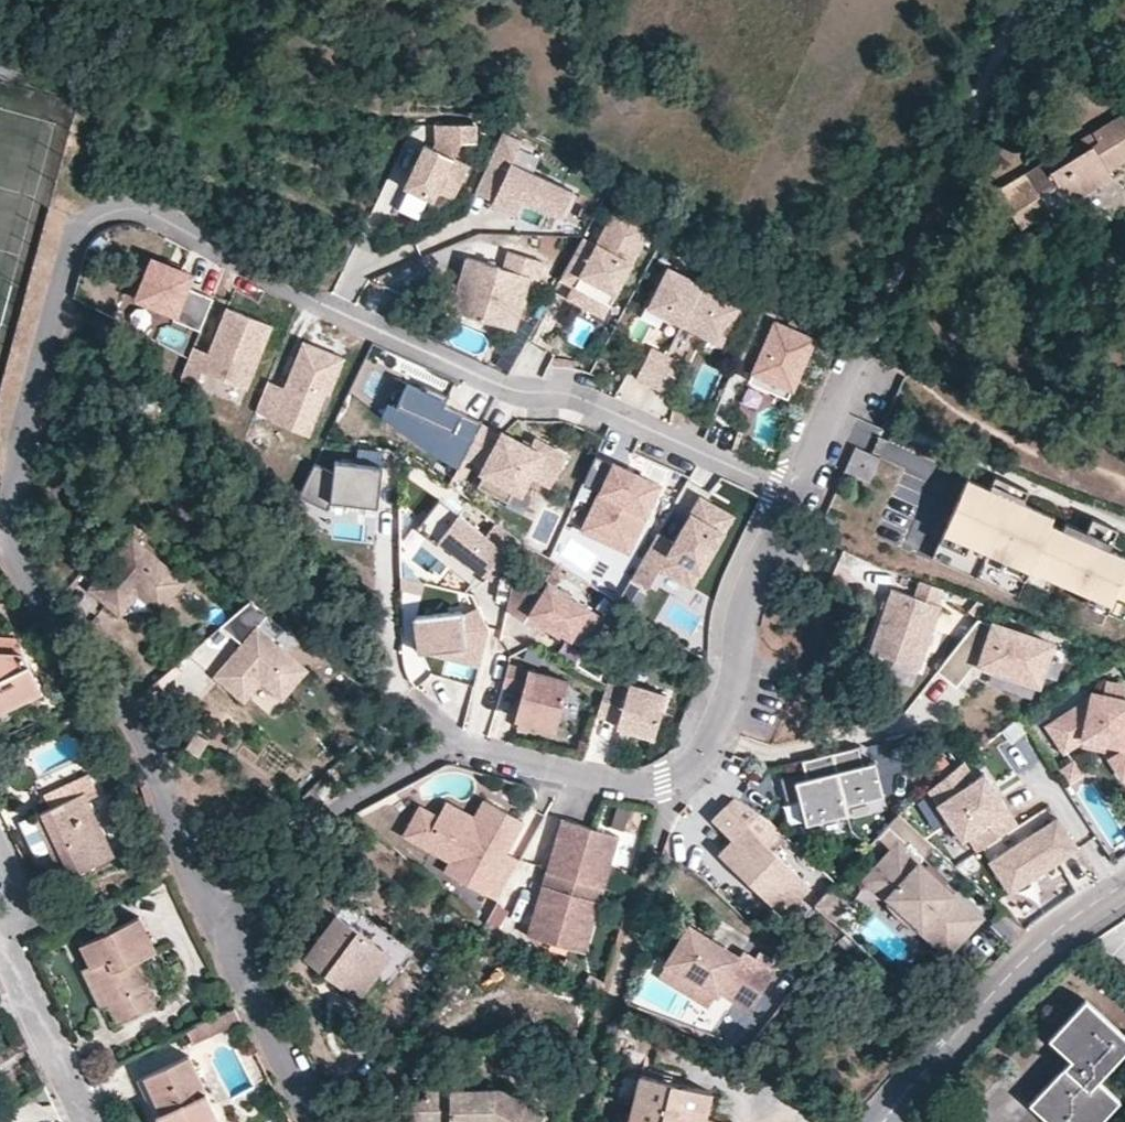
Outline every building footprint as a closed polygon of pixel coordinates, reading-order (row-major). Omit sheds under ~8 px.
[(1112,176),(1109,170),(1124,160),(1124,116),(1124,114),(1093,132),(1099,141),(1077,154),(1072,145),(1003,187),(1009,196),(1003,200),(1020,228),(1051,210),(1050,208),(1066,199),(1069,203),(1112,176)] [(469,166),(454,158),(461,144),(476,143),(476,124),(435,124),(436,143),(433,149),(424,144),(404,187),(433,201),(438,191),(454,199),(469,166)] [(573,190),(533,172),(539,158),(518,148),(522,140),(502,131),(475,192),(494,199),(518,210),(523,199),(561,217),(573,190)] [(1077,154),(1099,141),(1093,132),(1072,145),(1077,154)] [(518,210),(494,199),(491,205),(515,215),(518,210)] [(602,315),(649,227),(616,209),(596,247),(582,240),(561,278),(575,286),(581,289),(575,300),(602,315)] [(467,257),(459,284),(451,311),(515,329),(529,277),(538,279),(543,261),(509,251),(504,268),(467,257)] [(187,287),(192,274),(152,259),(136,299),(176,314),(173,320),(200,330),(213,297),(187,287)] [(682,325),(701,286),(702,284),(668,266),(647,307),(682,325)] [(575,300),(581,289),(575,286),(569,297),(575,300)] [(721,344),(740,305),(701,286),(682,325),(721,344)] [(792,388),(814,338),(776,321),(779,313),(760,305),(737,359),(755,367),(753,371),(792,388)] [(246,389),(272,325),(227,307),(211,348),(215,350),(213,355),(209,353),(193,347),(179,380),(196,386),(202,371),(246,389)] [(329,395),(345,357),(303,340),(284,388),(268,381),(255,411),(271,419),(271,421),(309,436),(326,393),(329,395)] [(652,386),(667,355),(651,348),(636,378),(652,386)] [(668,394),(682,363),(667,355),(652,386),(668,394)] [(792,388),(753,371),(748,381),(788,398),(792,388)] [(464,455),(481,425),(482,422),(442,404),(444,399),(437,396),(439,390),(423,383),(421,387),(407,381),(393,412),(430,429),(423,446),(456,470),(464,455)] [(739,400),(757,404),(761,387),(743,383),(739,400)] [(444,399),(446,394),(439,390),(437,396),(444,399)] [(423,446),(430,429),(393,412),(384,408),(381,415),(423,446)] [(551,485),(567,457),(533,439),(529,446),(503,432),(501,436),(481,425),(464,455),(485,466),(482,472),(485,473),(477,486),(507,502),(508,502),(515,489),(521,492),(531,474),(536,477),(551,485)] [(869,482),(880,457),(856,446),(845,470),(869,482)] [(629,552),(660,485),(596,455),(583,483),(601,491),(583,530),(629,552)] [(378,503),(382,461),(334,462),(333,473),(314,464),(298,497),(327,511),(331,503),(378,503)] [(523,514),(531,498),(526,495),(536,477),(531,474),(521,492),(515,489),(508,502),(507,502),(505,506),(523,514)] [(1118,529),(1092,518),(1086,531),(1083,538),(1075,534),(1078,527),(1066,522),(1063,529),(1050,523),(1054,516),(1023,502),(1028,490),(995,476),(990,488),(967,478),(932,558),(1018,596),(1030,569),(1111,604),(1115,595),(1124,599),(1124,556),(1109,549),(1118,529)] [(693,587),(733,515),(700,496),(685,523),(694,529),(688,538),(679,533),(674,542),(658,533),(632,578),(649,588),(660,568),(693,587)] [(485,536),(439,500),(417,528),(436,544),(440,540),(491,580),(500,569),(515,575),(523,544),(496,523),(485,536)] [(828,538),(837,519),(825,514),(817,534),(828,538)] [(688,538),(694,529),(685,523),(679,533),(688,538)] [(1083,538),(1086,531),(1078,527),(1075,534),(1083,538)] [(185,581),(133,536),(89,589),(120,616),(136,596),(142,589),(163,607),(185,581)] [(422,595),(424,583),(401,577),(401,590),(422,595)] [(920,668),(941,605),(938,604),(943,589),(919,580),(914,596),(891,588),(869,651),(920,668)] [(605,619),(548,582),(523,620),(544,634),(547,631),(549,626),(562,634),(585,649),(605,619)] [(163,607),(142,589),(136,596),(140,596),(159,613),(163,607)] [(308,669),(257,627),(268,615),(249,601),(220,627),(242,644),(214,677),(245,703),(261,682),(282,700),(308,669)] [(484,646),(489,626),(480,609),(463,617),(462,611),(417,616),(421,654),(435,652),(484,646)] [(1051,644),(978,619),(937,671),(956,687),(972,667),(977,668),(978,663),(990,667),(1038,684),(1051,644)] [(562,634),(549,626),(547,631),(559,639),(562,634)] [(16,639),(0,638),(0,711),(41,691),(16,639)] [(479,663),(484,646),(435,652),(479,663)] [(990,667),(978,663),(977,668),(988,673),(990,667)] [(556,729),(568,681),(507,665),(502,685),(522,690),(515,718),(519,719),(532,723),(556,729)] [(1123,699),(1124,689),(1124,686),(1105,682),(1103,695),(1098,694),(1048,726),(1064,751),(1083,739),(1083,738),(1107,743),(1124,747),(1124,700),(1123,699)] [(654,738),(667,695),(629,684),(628,689),(606,683),(597,716),(618,722),(616,727),(654,738)] [(531,729),(532,723),(519,719),(517,726),(531,729)] [(1014,773),(1040,759),(1024,730),(998,744),(1014,773)] [(198,756),(208,738),(195,731),(185,748),(198,756)] [(1107,743),(1083,738),(1083,739),(1082,744),(1105,749),(1107,743)] [(884,795),(875,761),(863,764),(859,746),(802,760),(805,771),(806,778),(781,784),(786,802),(799,798),(806,824),(848,814),(845,804),(884,795)] [(1111,759),(1123,777),(1124,775),(1124,750),(1111,759)] [(1083,774),(1074,760),(1060,769),(1069,784),(1083,774)] [(950,823),(997,792),(984,772),(975,779),(963,761),(928,790),(950,823)] [(806,778),(805,771),(779,777),(781,784),(806,778)] [(115,856),(88,800),(99,795),(89,773),(60,786),(67,800),(50,808),(19,823),(35,858),(50,851),(63,880),(115,856)] [(67,800),(60,786),(43,794),(50,808),(67,800)] [(1019,824),(997,792),(950,823),(962,841),(967,837),(977,851),(1019,824)] [(810,886),(768,845),(782,831),(767,817),(736,798),(713,820),(732,839),(719,852),(782,914),(810,886)] [(520,861),(506,853),(524,821),(484,799),(475,816),(467,832),(439,817),(420,806),(404,836),(450,861),(444,872),(497,900),(520,861)] [(475,816),(448,801),(439,817),(467,832),(475,816)] [(940,890),(915,867),(924,858),(934,846),(899,814),(878,837),(891,850),(864,880),(886,900),(888,898),(921,928),(929,919),(956,945),(982,918),(954,892),(952,894),(943,885),(940,890)] [(1010,893),(1078,849),(1058,818),(990,862),(1010,893)] [(596,916),(619,836),(561,819),(527,936),(574,949),(584,912),(596,916)] [(949,880),(924,858),(915,867),(940,890),(943,885),(949,880)] [(833,923),(850,904),(832,887),(815,906),(833,923)] [(585,953),(596,916),(584,912),(574,949),(585,953)] [(359,999),(391,955),(357,930),(336,915),(304,960),(359,999)] [(157,1005),(136,961),(155,951),(139,917),(80,945),(90,966),(91,968),(96,966),(100,975),(96,977),(109,1006),(117,1024),(157,1005)] [(413,951),(366,917),(357,930),(391,955),(359,999),(372,1009),(413,951)] [(956,945),(929,919),(921,928),(919,930),(946,955),(956,945)] [(683,935),(689,926),(679,920),(673,929),(683,935)] [(740,957),(689,926),(683,935),(667,962),(717,993),(719,990),(725,993),(728,987),(738,993),(735,999),(752,1009),(774,971),(743,952),(740,957)] [(717,993),(667,962),(657,978),(708,1008),(717,993)] [(100,975),(96,966),(91,968),(90,966),(82,970),(101,1009),(109,1006),(96,977),(100,975)] [(601,994),(605,983),(589,974),(583,984),(601,994)] [(735,999),(738,993),(728,987),(725,993),(735,999)] [(1085,997),(1048,1037),(1070,1058),(1029,1103),(1050,1121),(1100,1121),(1120,1099),(1098,1079),(1124,1050),(1124,1033),(1085,997)] [(192,1044),(242,1020),(235,1007),(186,1031),(192,1044)] [(188,1055),(139,1078),(160,1121),(220,1121),(188,1055)] [(706,1119),(713,1092),(639,1074),(627,1121),(706,1121),(706,1119)] [(500,1088),(449,1090),(430,1090),(413,1109),(413,1121),(478,1121),(478,1118),(490,1117),(491,1121),(539,1121),(544,1114),(500,1088)]
